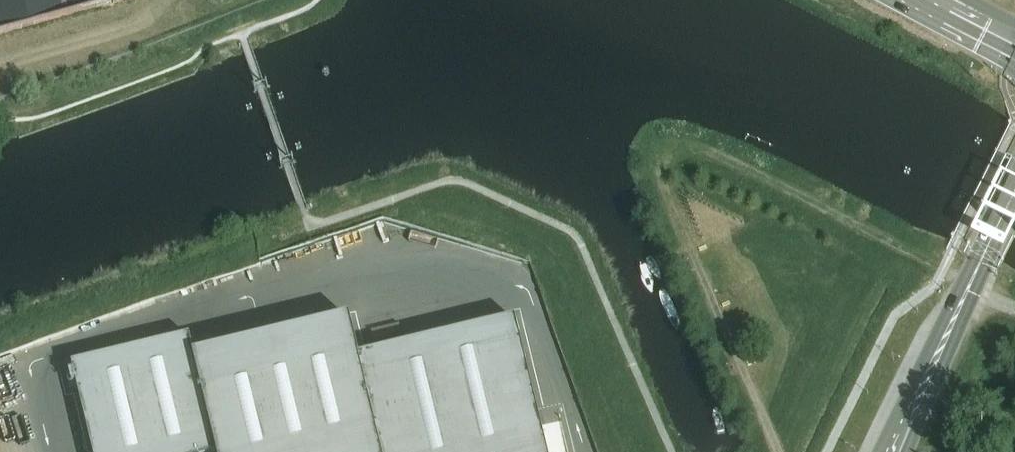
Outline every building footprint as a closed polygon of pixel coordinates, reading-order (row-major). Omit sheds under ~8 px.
[(121,0),(0,0),(0,34),(121,0)] [(271,83),(254,90),(254,92),(272,86),(271,83)] [(999,149),(997,148),(995,149),(994,150),(994,151),(994,153),(1014,163),(1014,157),(999,149)] [(297,159),(280,165),(280,168),(298,162),(297,159)] [(970,199),(970,200),(971,201),(981,206),(974,219),(1014,239),(1014,217),(974,197),(972,197),(971,197),(971,198),(970,199)] [(360,358),(351,320),(196,357),(191,337),(73,365),(94,451),(548,451),(516,320),(360,358)]
